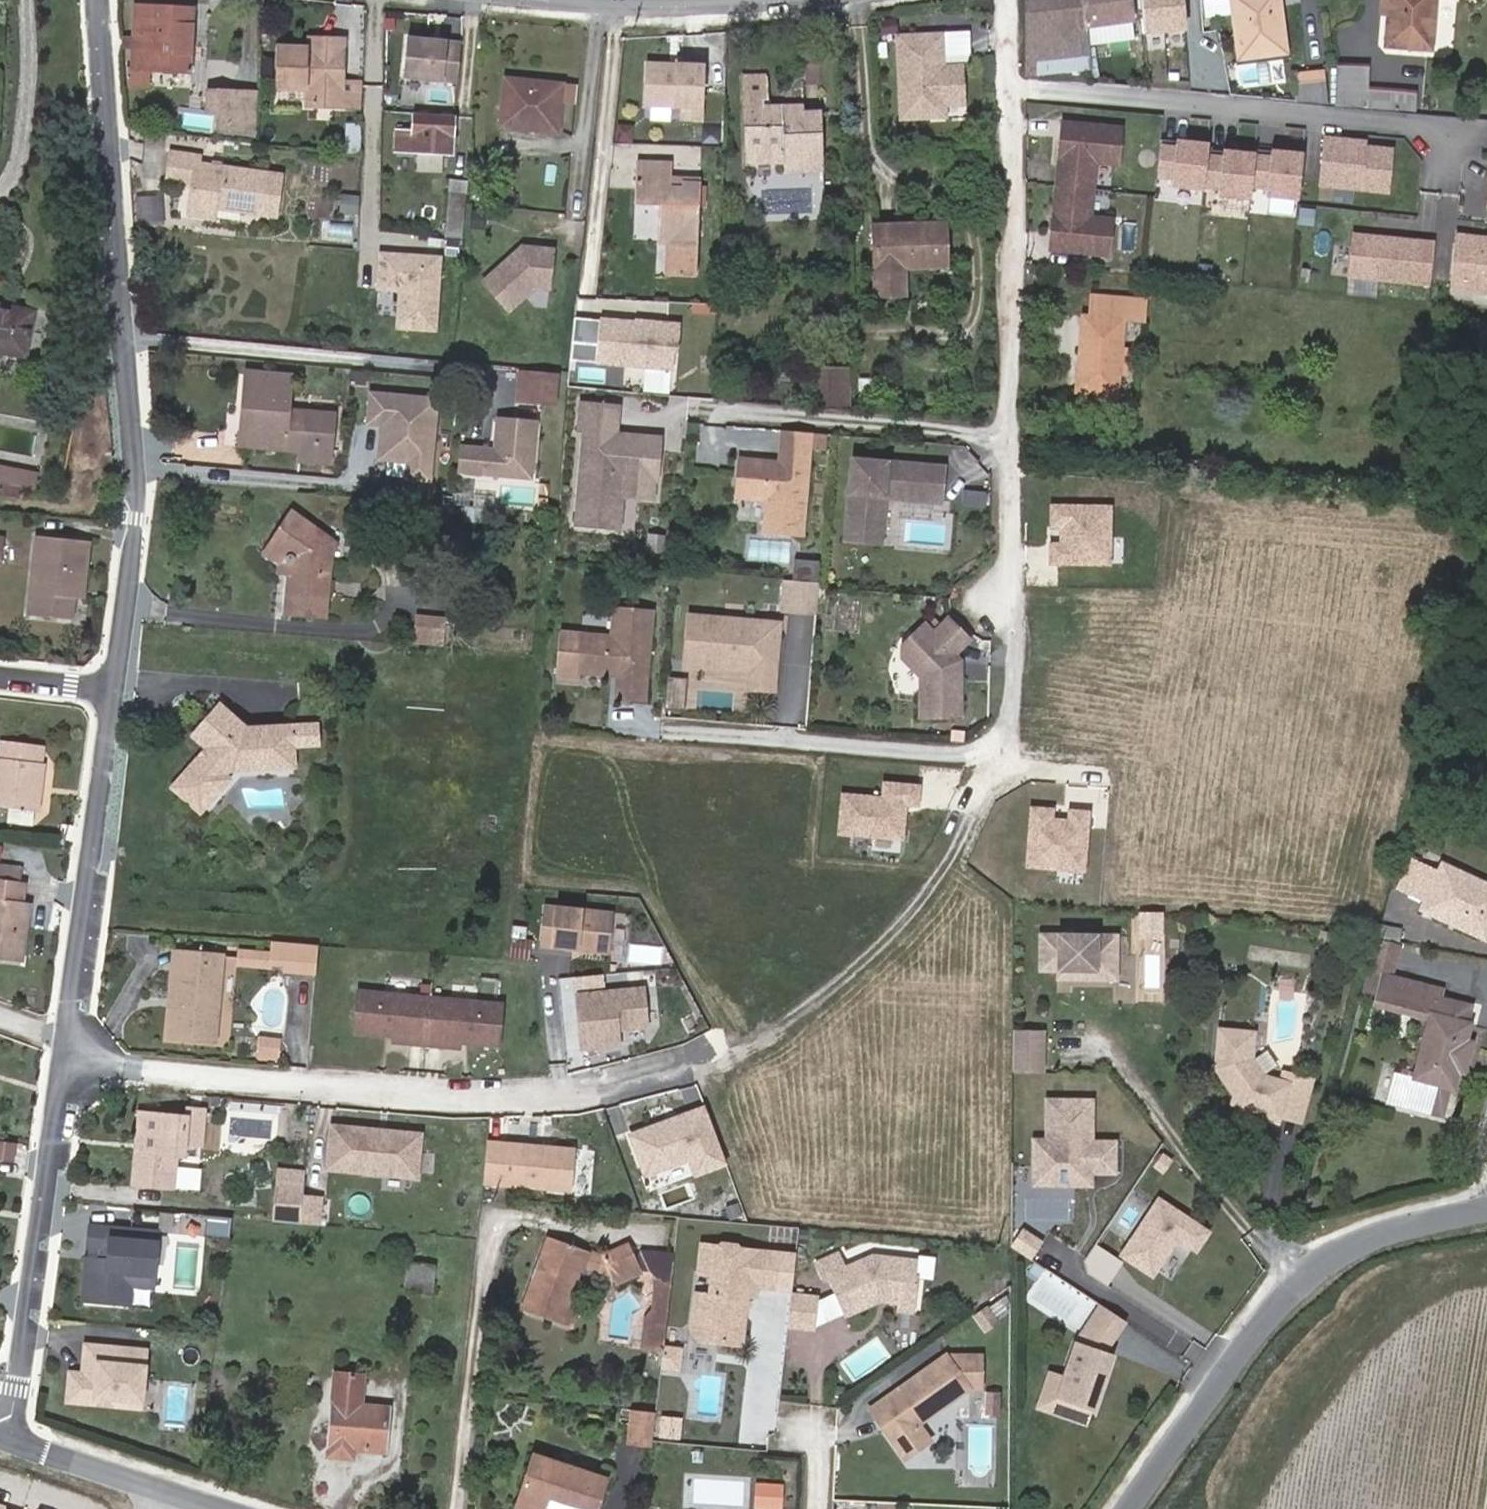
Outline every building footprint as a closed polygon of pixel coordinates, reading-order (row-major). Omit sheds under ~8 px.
[(1079,4),(1081,31),(1126,28),(1124,0),(1078,0),(1079,4)] [(1164,35),(1163,0),(1143,0),(1144,34),(1164,35)] [(1207,14),(1231,11),(1230,0),(1205,0),(1207,14)] [(1380,22),(1391,24),(1394,0),(1382,0),(1380,22)] [(1388,54),(1431,58),(1437,0),(1394,0),(1391,24),(1388,54)] [(1085,90),(1081,31),(1079,4),(1027,7),(1026,73),(1052,74),(1053,89),(1085,90)] [(1239,10),(1246,74),(1295,68),(1287,5),(1239,10)] [(133,79),(191,82),(193,19),(135,15),(133,79)] [(342,38),(306,36),(306,47),(310,52),(315,52),(315,48),(341,49),(342,38)] [(935,77),(935,44),(892,44),(892,125),(935,125),(935,114),(954,95),(935,77)] [(306,47),(276,46),(274,84),(305,85),(304,102),(358,105),(359,81),(340,80),(341,49),(315,48),(315,52),(310,52),(306,47)] [(458,52),(404,48),(401,87),(455,91),(458,52)] [(1334,105),(1334,108),(1367,111),(1368,97),(1369,72),(1365,71),(1363,71),(1337,69),(1335,88),(1335,93),(1334,105)] [(695,129),(697,72),(671,71),(671,74),(670,78),(663,78),(664,74),(641,73),(639,114),(677,116),(676,128),(695,129)] [(1052,74),(1026,73),(1025,87),(1053,89),(1052,74)] [(954,95),(954,77),(935,77),(954,95)] [(1291,79),(1291,109),(1312,111),(1311,77),(1291,79)] [(1312,111),(1324,112),(1322,77),(1311,77),(1312,111)] [(191,82),(133,79),(133,96),(191,99),(191,82)] [(774,160),(774,173),(816,172),(815,124),(799,125),(773,125),(773,115),(757,113),(757,108),(760,108),(761,84),(734,85),(736,160),(774,160)] [(502,92),(497,141),(511,142),(512,132),(532,134),(531,144),(553,146),(556,112),(572,114),(573,99),(502,92)] [(954,114),(954,95),(935,114),(954,114)] [(1368,97),(1367,111),(1394,113),(1395,100),(1368,97)] [(238,122),(241,102),(211,99),(210,119),(238,122)] [(773,125),(799,125),(799,115),(773,115),(773,125)] [(343,145),(355,145),(356,118),(346,117),(343,145)] [(451,125),(412,123),(412,141),(396,141),(395,160),(416,161),(440,162),(449,162),(451,125)] [(511,142),(531,144),(532,134),(512,132),(511,142)] [(1058,133),(1045,261),(1104,267),(1108,229),(1089,227),(1089,231),(1082,230),(1082,225),(1086,226),(1091,175),(1087,175),(1088,170),(1095,171),(1095,174),(1114,176),(1118,139),(1058,133)] [(716,135),(693,134),(692,154),(715,155),(716,135)] [(1338,146),(1320,144),(1316,192),(1384,198),(1388,156),(1360,153),(1337,151),(1338,146)] [(1184,149),(1184,154),(1171,153),(1157,152),(1153,184),(1168,186),(1168,193),(1200,196),(1200,194),(1203,161),(1204,151),(1184,149)] [(1231,159),(1231,164),(1218,163),(1203,161),(1200,194),(1215,195),(1214,203),(1247,206),(1248,193),(1251,161),(1231,159)] [(1279,159),(1278,164),(1266,162),(1251,161),(1248,193),(1263,195),(1262,202),(1294,205),(1299,161),(1279,159)] [(774,160),(736,160),(737,174),(774,173),(774,160)] [(212,213),(235,216),(257,218),(260,179),(193,173),(194,163),(168,161),(164,191),(190,192),(188,221),(210,222),(212,213)] [(440,162),(416,161),(415,177),(439,178),(440,162)] [(669,177),(635,174),(632,217),(654,219),(652,253),(664,254),(662,289),(690,290),(695,197),(678,196),(678,201),(668,201),(669,177)] [(466,191),(450,189),(448,201),(465,202),(466,191)] [(465,202),(448,201),(444,247),(461,248),(465,202)] [(212,213),(210,222),(234,225),(235,216),(212,213)] [(948,271),(948,233),(877,234),(878,301),(905,302),(904,273),(948,271)] [(1451,246),(1467,248),(1467,242),(1486,244),(1486,241),(1452,237),(1451,246)] [(1431,248),(1350,240),(1346,283),(1427,290),(1431,248)] [(1451,246),(1448,283),(1486,287),(1486,244),(1467,242),(1467,248),(1451,246)] [(519,259),(478,293),(504,324),(532,300),(546,302),(550,262),(519,259)] [(439,266),(379,262),(376,298),(399,299),(396,337),(434,339),(439,266)] [(1486,297),(1486,287),(1448,283),(1447,293),(1486,297)] [(1139,309),(1088,305),(1086,325),(1079,324),(1076,365),(1085,365),(1082,400),(1114,403),(1119,328),(1137,329),(1139,309)] [(0,320),(0,364),(25,369),(33,320),(5,316),(5,320),(0,320)] [(595,353),(597,330),(571,328),(568,351),(595,353)] [(1119,328),(1114,403),(1132,404),(1137,329),(1119,328)] [(595,353),(568,351),(567,370),(670,379),(672,360),(675,360),(677,334),(632,330),(632,333),(597,330),(595,353)] [(1085,365),(1076,365),(1074,400),(1082,400),(1085,365)] [(517,399),(559,402),(561,370),(519,367),(517,399)] [(820,404),(847,407),(847,368),(820,367),(820,404)] [(298,437),(298,423),(281,421),(286,387),(238,383),(235,420),(246,422),(242,457),(294,462),(312,463),(314,454),(326,455),(327,440),(298,437)] [(368,405),(365,436),(379,437),(376,472),(405,474),(404,491),(427,493),(435,411),(368,405)] [(574,441),(579,442),(609,445),(612,417),(577,414),(574,441)] [(246,422),(235,420),(229,456),(242,457),(246,422)] [(298,437),(327,440),(327,425),(298,423),(298,437)] [(456,451),(453,477),(527,484),(532,427),(494,423),(491,455),(456,451)] [(805,442),(776,440),(773,478),(768,477),(763,471),(735,469),(732,508),(761,509),(759,543),(797,546),(805,442)] [(650,491),(655,449),(609,445),(579,442),(570,535),(612,539),(616,504),(646,507),(648,491),(650,491)] [(312,463),(294,462),(294,476),(325,478),(326,455),(314,454),(312,463)] [(939,508),(942,478),(848,471),(843,546),(873,549),(876,504),(939,508)] [(0,478),(0,504),(20,507),(26,482),(0,478)] [(1051,499),(1049,525),(1056,526),(1053,559),(1108,563),(1113,504),(1051,499)] [(283,620),(329,624),(331,608),(339,552),(294,515),(268,545),(289,571),(294,567),(299,572),(297,582),(288,582),(283,620)] [(69,594),(80,594),(83,547),(26,543),(20,622),(65,627),(67,609),(69,594)] [(289,571),(268,545),(260,555),(282,582),(288,582),(297,582),(299,572),(294,567),(289,571)] [(842,553),(872,555),(873,549),(843,546),(842,553)] [(820,586),(821,566),(796,563),(794,583),(820,586)] [(818,612),(820,586),(794,583),(788,582),(785,609),(818,612)] [(69,594),(67,609),(79,609),(80,594),(69,594)] [(613,640),(562,636),(558,679),(581,681),(582,676),(608,678),(615,673),(620,673),(620,679),(618,702),(647,705),(654,615),(616,612),(613,640)] [(446,618),(420,615),(419,630),(445,633),(446,618)] [(690,616),(686,665),(720,668),(720,661),(752,664),(751,671),(749,689),(774,691),(779,631),(758,630),(758,623),(690,616)] [(780,625),(758,623),(758,630),(779,631),(780,625)] [(944,662),(959,647),(939,626),(932,633),(925,626),(917,634),(915,632),(894,653),(893,666),(913,685),(915,726),(954,724),(951,668),(944,662)] [(752,664),(720,661),(720,668),(751,671),(752,664)] [(668,698),(688,700),(689,683),(669,681),(668,698)] [(666,714),(686,716),(688,700),(668,698),(666,714)] [(229,710),(200,736),(217,754),(177,789),(201,816),(232,787),(227,782),(235,775),(236,777),(276,773),(274,750),(297,748),(297,733),(253,737),(229,710)] [(46,765),(47,745),(0,743),(0,762),(46,765)] [(297,748),(274,750),(276,773),(300,772),(297,748)] [(0,762),(0,810),(43,812),(46,765),(0,762)] [(902,830),(906,783),(885,781),(884,795),(844,792),(841,826),(902,830)] [(1087,870),(1091,810),(1054,808),(1054,804),(1030,802),(1026,866),(1087,870)] [(21,883),(22,869),(0,866),(0,880),(21,883)] [(1479,897),(1485,887),(1443,866),(1438,877),(1479,897)] [(1438,877),(1419,868),(1406,897),(1423,906),(1420,912),(1485,944),(1486,939),(1486,888),(1485,887),(1479,897),(1438,877)] [(20,961),(29,907),(19,904),(21,884),(21,883),(0,880),(0,958),(20,961)] [(536,920),(532,959),(600,967),(604,927),(536,920)] [(1039,946),(1039,979),(1057,979),(1068,979),(1068,988),(1113,988),(1113,946),(1039,946)] [(307,989),(311,958),(262,954),(262,966),(261,976),(275,977),(275,986),(307,989)] [(259,979),(261,976),(262,966),(230,962),(228,975),(259,979)] [(163,1048),(205,1052),(213,968),(170,965),(163,1048)] [(1441,990),(1382,977),(1376,1009),(1429,1021),(1417,1080),(1393,1075),(1386,1110),(1441,1122),(1448,1089),(1454,1090),(1458,1073),(1468,1074),(1474,1048),(1465,1046),(1472,1008),(1439,1000),(1441,990)] [(1068,988),(1068,979),(1057,979),(1057,988),(1068,988)] [(644,1003),(576,1008),(579,1063),(617,1060),(616,1044),(646,1042),(644,1003)] [(353,1004),(349,1047),(372,1049),(372,1045),(386,1046),(386,1050),(404,1052),(403,1057),(437,1060),(438,1055),(456,1056),(456,1053),(470,1054),(470,1058),(493,1060),(497,1017),(353,1004)] [(1255,1038),(1220,1037),(1219,1077),(1242,1101),(1245,1098),(1249,1103),(1248,1108),(1270,1113),(1268,1119),(1285,1123),(1286,1117),(1303,1121),(1313,1081),(1297,1077),(1295,1087),(1269,1080),(1255,1065),(1255,1038)] [(1032,1084),(1033,1042),(1006,1042),(1005,1084),(1032,1084)] [(245,1061),(266,1063),(266,1054),(247,1052),(245,1061)] [(709,1103),(628,1130),(643,1175),(688,1160),(694,1176),(729,1164),(709,1103)] [(1028,1149),(1027,1176),(1045,1176),(1045,1196),(1080,1197),(1080,1184),(1111,1185),(1112,1153),(1086,1152),(1087,1111),(1042,1110),(1041,1150),(1028,1149)] [(141,1144),(132,1143),(129,1197),(168,1199),(170,1167),(178,1167),(179,1155),(195,1156),(197,1122),(180,1120),(179,1129),(142,1127),(141,1144)] [(142,1127),(133,1126),(132,1143),(141,1144),(142,1127)] [(487,1137),(483,1183),(574,1190),(578,1144),(487,1137)] [(14,1158),(16,1141),(0,1139),(0,1156),(14,1158)] [(363,1144),(319,1141),(316,1183),(403,1190),(407,1148),(374,1145),(373,1150),(363,1149),(363,1144)] [(1045,1196),(1045,1176),(1027,1176),(1026,1195),(1045,1196)] [(289,1201),(291,1186),(264,1183),(262,1199),(289,1201)] [(262,1199),(258,1232),(285,1235),(288,1211),(289,1201),(262,1199)] [(305,1213),(288,1211),(285,1235),(302,1236),(305,1213)] [(1116,1268),(1148,1288),(1172,1251),(1191,1263),(1204,1244),(1154,1211),(1116,1268)] [(205,1229),(204,1248),(220,1250),(222,1231),(205,1229)] [(1016,1239),(1004,1255),(1025,1270),(1037,1254),(1016,1239)] [(78,1262),(91,1263),(90,1274),(77,1273),(73,1317),(119,1321),(121,1299),(141,1301),(145,1246),(79,1241),(78,1262)] [(546,1252),(519,1321),(566,1341),(573,1323),(563,1319),(578,1283),(608,1283),(614,1294),(639,1282),(627,1255),(601,1266),(583,1267),(546,1252)] [(918,1273),(932,1275),(935,1256),(921,1253),(918,1273)] [(176,1264),(158,1262),(156,1286),(195,1288),(197,1259),(176,1257),(176,1264)] [(701,1332),(687,1331),(686,1339),(694,1354),(720,1357),(727,1355),(733,1350),(737,1344),(740,1310),(749,1311),(750,1302),(765,1302),(769,1268),(754,1265),(752,1270),(734,1269),(732,1261),(729,1259),(724,1258),(719,1258),(714,1262),(696,1260),(693,1286),(707,1288),(704,1309),(701,1332)] [(1092,1259),(1083,1274),(1085,1286),(1103,1298),(1117,1275),(1092,1259)] [(822,1290),(837,1327),(871,1313),(904,1318),(911,1275),(865,1268),(837,1279),(833,1267),(810,1276),(817,1292),(822,1290)] [(384,1301),(424,1303),(427,1274),(395,1271),(394,1285),(386,1283),(384,1301)] [(656,1329),(660,1295),(641,1294),(638,1327),(656,1329)] [(811,1310),(807,1343),(837,1327),(826,1301),(811,1310)] [(785,1307),(781,1339),(807,1343),(811,1310),(785,1307)] [(701,1332),(704,1309),(690,1308),(687,1331),(701,1332)] [(1124,1341),(1100,1324),(1074,1360),(1052,1415),(1089,1430),(1112,1375),(1103,1372),(1124,1341)] [(656,1329),(638,1327),(634,1359),(653,1361),(656,1329)] [(137,1366),(77,1360),(75,1378),(80,1378),(79,1390),(74,1389),(61,1388),(59,1418),(87,1421),(87,1414),(132,1418),(137,1366)] [(958,1400),(937,1371),(861,1425),(894,1473),(919,1454),(907,1437),(958,1400)] [(937,1371),(958,1400),(972,1402),(973,1377),(937,1371)] [(330,1386),(323,1470),(344,1471),(345,1461),(376,1464),(380,1424),(357,1421),(359,1390),(330,1386)] [(1084,1445),(1089,1430),(1052,1415),(1059,1396),(1051,1392),(1037,1427),(1084,1445)] [(644,1430),(623,1427),(619,1459),(641,1461),(644,1430)] [(527,1471),(514,1508),(590,1508),(596,1494),(527,1471)] [(743,1508),(765,1508),(765,1498),(744,1497),(743,1508)]
